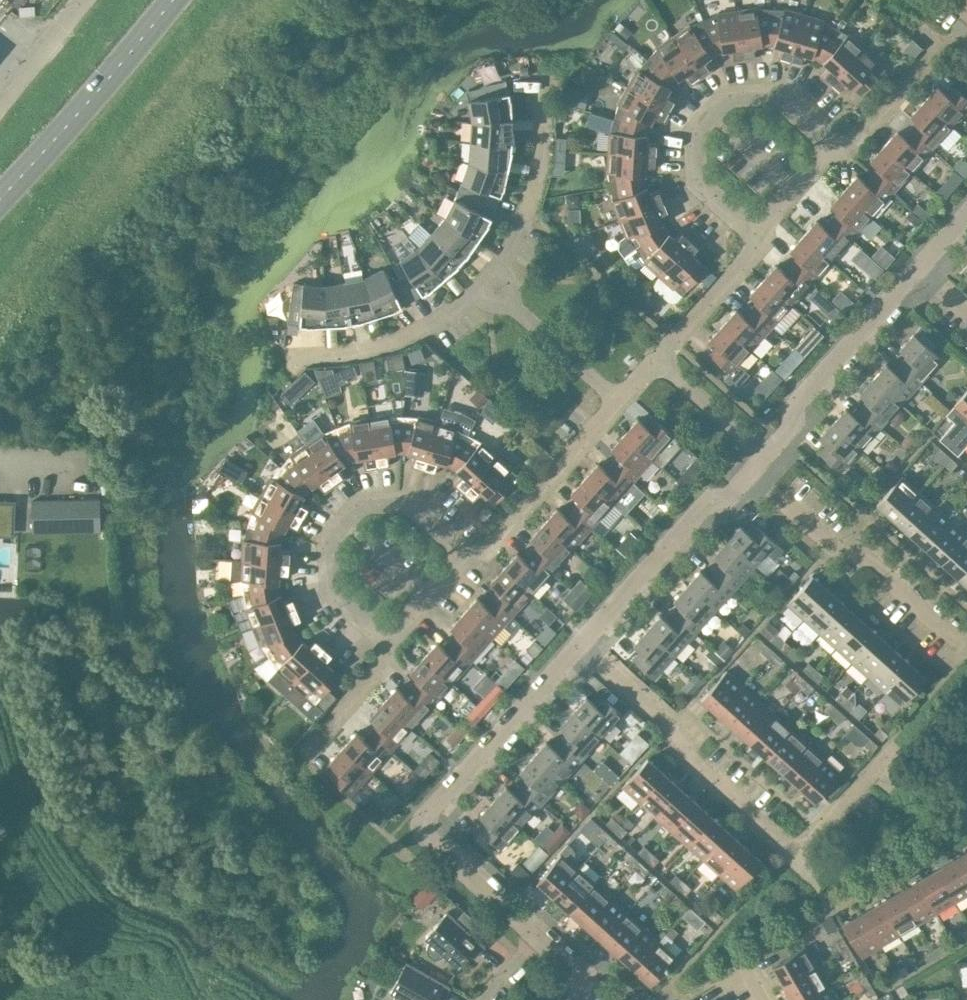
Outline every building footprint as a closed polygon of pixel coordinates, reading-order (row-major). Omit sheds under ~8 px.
[(768,45),(770,8),(756,8),(756,7),(736,10),(744,60),(757,57),(755,46),(762,44),(768,45)] [(790,62),(804,14),(785,9),(784,9),(770,8),(768,45),(774,45),(781,47),(778,59),(790,62)] [(744,60),(736,10),(716,14),(703,20),(717,53),(722,51),(730,50),(732,62),(744,60)] [(818,59),(835,27),(823,21),(823,20),(804,14),(790,62),(802,66),(806,54),(813,56),(818,59)] [(717,53),(703,20),(690,25),(689,25),(673,36),(701,77),(712,70),(705,60),(711,56),(717,53)] [(830,84),(863,47),(848,34),(835,27),(818,59),(823,62),(828,67),(820,76),(830,84)] [(701,77),(673,36),(656,48),(657,48),(647,59),(674,83),(678,79),(684,75),(691,84),(701,77)] [(878,61),(863,47),(830,84),(839,93),(847,84),(861,96),(886,69),(878,61)] [(670,88),(674,83),(647,59),(638,69),(637,69),(627,87),(671,111),(677,100),(667,94),(670,88)] [(468,100),(472,121),(512,119),(511,99),(510,99),(509,93),(506,81),(466,91),(468,100)] [(966,110),(966,98),(952,85),(945,93),(938,86),(924,101),(952,126),(966,110)] [(671,111),(627,87),(618,104),(618,105),(614,119),(649,129),(651,123),(654,116),(665,122),(671,111)] [(932,149),(952,126),(924,101),(911,116),(918,123),(911,130),(932,149)] [(513,139),(512,119),(472,121),(471,141),(512,145),(512,139),(513,139)] [(647,134),(649,129),(614,119),(610,132),(609,132),(608,152),(658,155),(659,142),(647,142),(647,134)] [(912,171),(932,149),(911,130),(905,137),(897,131),(884,145),(912,171)] [(508,170),(512,151),(512,150),(512,145),(471,141),(469,162),(508,170)] [(892,193),(912,171),(884,145),(870,160),(878,167),(871,175),(892,193)] [(657,168),(658,155),(608,152),(607,173),(608,173),(610,186),(646,181),(645,175),(645,168),(657,168)] [(503,190),(508,170),(469,162),(462,182),(458,190),(496,207),(500,196),(502,189),(503,190)] [(872,216),(892,193),(871,175),(865,182),(857,175),(844,190),(872,216)] [(647,186),(646,181),(610,186),(612,200),(612,201),(619,219),(666,200),(661,189),(649,193),(647,186)] [(492,218),(496,207),(458,190),(455,199),(445,218),(478,241),(489,224),(492,218)] [(872,216),(844,190),(830,205),(838,212),(831,219),(852,238),(872,216)] [(670,212),(666,200),(619,219),(626,236),(620,240),(618,249),(624,257),(665,228),(662,224),(659,217),(670,212)] [(478,241),(445,218),(431,233),(462,261),(466,257),(467,257),(478,241)] [(832,260),(852,238),(831,219),(824,227),(817,220),(803,235),(832,260)] [(659,276),(692,238),(682,229),(674,238),(669,233),(665,228),(624,257),(630,265),(637,267),(644,262),(659,276)] [(462,261),(431,233),(418,248),(444,279),(459,266),(458,265),(462,261)] [(812,283),(832,260),(803,235),(790,250),(797,257),(791,264),(812,283)] [(701,246),(692,238),(659,276),(655,281),(654,285),(655,289),(669,301),(673,302),(677,301),(707,267),(694,255),(701,246)] [(444,279),(418,248),(400,260),(408,273),(399,278),(412,300),(422,295),(428,291),(428,292),(444,279)] [(792,305),(812,283),(791,264),(784,271),(777,265),(763,279),(792,305)] [(412,300),(399,278),(390,283),(384,269),(364,278),(377,316),(396,310),(396,309),(402,306),(412,300)] [(377,316),(364,278),(344,282),(352,323),(357,322),(358,322),(377,316)] [(771,327),(792,305),(763,279),(750,295),(757,301),(751,309),(771,327)] [(326,325),(324,286),(303,284),(293,282),(287,323),(300,325),(306,326),(306,327),(326,325)] [(352,323),(344,282),(324,286),(326,325),(346,324),(352,323)] [(829,314),(838,303),(814,285),(806,296),(829,314)] [(751,350),(771,327),(751,309),(744,316),(736,309),(723,324),(751,350)] [(738,364),(751,350),(723,324),(709,339),(717,346),(710,354),(730,373),(725,379),(736,388),(749,374),(738,364)] [(921,382),(942,359),(914,333),(900,349),(907,356),(900,363),(921,382)] [(325,390),(360,381),(355,363),(320,372),(325,390)] [(901,404),(921,382),(900,363),(894,370),(887,364),(873,378),(901,404)] [(425,393),(424,370),(409,371),(410,394),(425,393)] [(305,373),(293,384),(301,393),(313,382),(305,373)] [(881,426),(901,404),(873,378),(860,393),(867,400),(860,407),(881,426)] [(966,426),(966,391),(946,414),(954,422),(939,439),(948,447),(966,426)] [(861,448),(881,426),(860,407),(854,415),(846,408),(833,423),(861,448)] [(401,452),(404,416),(390,415),(389,414),(369,418),(378,467),(390,465),(388,453),(396,452),(401,452)] [(423,470),(437,422),(418,416),(418,417),(404,416),(401,452),(407,453),(414,454),(411,466),(423,470)] [(683,444),(653,417),(646,425),(638,419),(625,434),(662,467),(683,444)] [(378,467),(369,418),(350,421),(350,422),(337,427),(350,461),(356,459),(363,457),(365,469),(378,467)] [(451,467),(469,435),(457,428),(457,427),(437,422),(423,470),(436,473),(439,462),(446,464),(451,467)] [(840,472),(861,448),(833,423),(819,438),(827,445),(820,453),(840,472)] [(948,447),(958,455),(966,445),(966,426),(948,447)] [(350,461),(337,427),(323,433),(323,432),(306,444),(335,484),(346,477),(339,467),(345,463),(350,461)] [(662,467),(625,434),(611,449),(619,455),(612,463),(634,483),(654,461),(661,468),(662,467)] [(463,492),(497,455),(482,441),(481,442),(469,435),(451,467),(456,470),(462,474),(454,483),(463,492)] [(335,484),(306,444),(290,455),(290,456),(281,466),(308,491),(312,486),(318,482),(324,492),(335,484)] [(950,456),(942,449),(936,456),(944,463),(950,456)] [(512,468),(497,455),(463,492),(473,501),(481,492),(494,504),(519,476),(511,469),(512,468)] [(957,463),(950,456),(944,463),(952,470),(957,463)] [(614,505),(634,483),(612,463),(605,470),(598,463),(584,478),(614,505)] [(304,495),(308,491),(281,466),(271,477),(271,476),(261,494),(305,518),(311,507),(300,501),(304,495)] [(893,519),(919,491),(902,476),(877,504),(893,519)] [(614,505),(584,478),(571,493),(578,500),(572,508),(594,528),(614,505)] [(935,505),(919,491),(893,519),(909,533),(935,505)] [(298,530),(305,518),(261,494),(251,512),(252,512),(248,526),(283,536),(284,530),(288,524),(298,530)] [(100,531),(99,499),(32,501),(33,533),(100,531)] [(12,528),(13,503),(0,502),(0,528),(12,528)] [(925,548),(951,520),(935,505),(909,533),(925,548)] [(574,550),(594,528),(572,508),(565,515),(558,508),(544,523),(574,550)] [(941,562),(966,534),(951,520),(925,548),(941,562)] [(574,550),(544,523),(530,538),(538,545),(531,552),(553,572),(574,550)] [(775,559),(784,550),(755,524),(748,532),(741,525),(727,540),(756,566),(767,576),(779,563),(775,559)] [(281,542),(283,536),(248,526),(244,540),(243,540),(242,560),(292,563),(292,550),(280,549),(281,542)] [(966,534),(941,562),(957,577),(966,566),(966,534)] [(756,566),(727,540),(714,555),(721,562),(715,569),(736,588),(756,566)] [(533,594),(553,572),(531,552),(525,559),(517,553),(504,568),(533,594)] [(292,563),(242,560),(232,559),(230,579),(241,580),(244,594),(279,588),(278,582),(279,575),(291,576),(292,563)] [(957,577),(966,585),(966,566),(957,577)] [(513,616),(533,594),(504,568),(490,583),(498,590),(491,597),(513,616)] [(736,588),(715,569),(708,577),(701,570),(687,585),(715,610),(736,588)] [(803,618),(829,590),(812,575),(787,603),(803,618)] [(581,579),(572,589),(585,600),(593,591),(581,579)] [(715,610),(687,585),(674,600),(681,607),(675,614),(695,633),(715,610)] [(253,627),(299,608),(294,596),(283,601),(280,594),(279,588),(244,594),(246,608),(245,608),(253,627)] [(585,600),(572,589),(564,598),(576,610),(585,600)] [(820,633),(845,605),(829,590),(803,618),(820,633)] [(493,638),(513,616),(491,597),(485,604),(477,597),(464,612),(493,638)] [(836,647),(861,619),(845,605),(820,633),(836,647)] [(304,620),(299,608),(253,627),(260,646),(261,645),(269,657),(299,636),(296,631),(293,624),(304,620)] [(493,638),(464,612),(450,627),(458,634),(451,641),(473,661),(493,638)] [(695,633),(675,614),(668,621),(660,615),(647,630),(675,655),(695,633)] [(852,662),(877,634),(861,619),(836,647),(852,662)] [(654,678),(675,655),(647,630),(634,645),(641,651),(634,659),(654,678)] [(779,647),(785,640),(777,633),(771,640),(779,647)] [(868,676),(893,648),(877,634),(852,662),(868,676)] [(283,693),(325,645),(316,637),(308,645),(302,641),(299,636),(269,657),(277,668),(268,679),(283,693)] [(724,659),(732,650),(722,640),(713,649),(724,659)] [(792,647),(785,640),(779,647),(786,654),(792,647)] [(473,661),(451,641),(445,649),(437,642),(424,657),(452,683),(473,661)] [(340,675),(327,663),(335,654),(325,645),(283,693),(298,706),(307,695),(315,703),(340,675)] [(775,652),(767,645),(761,651),(769,658),(775,652)] [(884,691),(909,663),(893,648),(868,676),(884,691)] [(782,658),(775,652),(769,658),(776,665),(782,658)] [(452,683),(424,657),(410,672),(418,679),(411,686),(432,705),(452,683)] [(809,662),(803,669),(811,676),(817,669),(809,662)] [(926,678),(909,663),(884,691),(901,706),(926,678)] [(824,676),(817,669),(811,676),(819,683),(824,676)] [(701,699),(718,714),(743,685),(727,670),(701,699)] [(801,687),(807,681),(799,674),(793,680),(801,687)] [(814,687),(807,681),(801,687),(808,694),(814,687)] [(491,704),(505,689),(496,682),(483,696),(491,704)] [(734,728),(759,700),(743,685),(718,714),(734,728)] [(432,705),(411,686),(404,694),(397,687),(383,702),(412,728),(432,705)] [(843,705),(849,698),(841,691),(835,698),(843,705)] [(602,737),(622,714),(602,695),(594,703),(587,696),(573,711),(602,737)] [(856,705),(849,698),(843,705),(851,712),(856,705)] [(750,743),(775,714),(759,700),(734,728),(750,743)] [(392,750),(412,728),(383,702),(370,717),(377,724),(371,731),(392,750)] [(833,716),(839,709),(831,703),(825,709),(833,716)] [(846,716),(839,709),(833,716),(841,723),(846,716)] [(464,734),(478,718),(471,711),(457,727),(464,734)] [(602,737),(573,711),(560,727),(567,733),(561,740),(582,759),(602,737)] [(766,757),(791,729),(775,714),(750,743),(766,757)] [(464,734),(457,727),(447,738),(454,745),(464,734)] [(880,727),(874,733),(882,740),(888,734),(880,727)] [(782,771),(807,743),(791,729),(766,757),(782,771)] [(371,772),(392,750),(371,731),(364,738),(357,732),(343,747),(371,772)] [(878,745),(870,738),(864,744),(872,751),(878,745)] [(562,781),(582,759),(561,740),(554,748),(547,741),(533,756),(562,781)] [(798,786),(823,758),(807,743),(782,771),(798,786)] [(371,772),(343,747),(329,762),(337,768),(330,776),(350,795),(371,772)] [(428,774),(440,759),(432,752),(420,767),(428,774)] [(542,804),(562,781),(533,756),(520,771),(527,778),(521,785),(542,804)] [(639,801),(664,773),(648,758),(622,786),(639,801)] [(815,801),(840,773),(823,758),(798,786),(815,801)] [(608,766),(600,775),(611,784),(619,775),(608,766)] [(680,787),(664,773),(639,801),(655,816),(680,787)] [(542,804),(521,785),(514,792),(507,786),(493,800),(521,826),(542,804)] [(671,830),(696,802),(680,787),(655,816),(671,830)] [(521,826),(493,800),(480,816),(487,822),(480,830),(501,849),(521,826)] [(687,845),(713,816),(696,802),(671,830),(687,845)] [(612,816),(606,823),(614,830),(619,823),(612,816)] [(703,859),(729,831),(713,816),(687,845),(703,859)] [(627,830),(619,823),(614,830),(621,837),(627,830)] [(610,834),(602,827),(596,834),(603,841),(610,834)] [(719,873),(745,845),(729,831),(703,859),(719,873)] [(617,841),(610,834),(603,841),(611,848),(617,841)] [(553,897),(579,868),(571,862),(573,859),(574,856),(575,853),(574,850),(573,847),(570,845),(567,843),(559,853),(561,855),(536,882),(553,897)] [(646,859),(651,852),(644,845),(638,852),(646,859)] [(761,860),(745,845),(719,873),(736,889),(761,860)] [(535,869),(549,854),(540,846),(527,861),(535,869)] [(955,858),(966,878),(966,850),(955,858)] [(659,859),(651,852),(646,859),(653,865),(659,859)] [(642,863),(634,856),(628,863),(636,870),(642,863)] [(955,858),(936,869),(955,901),(966,894),(966,878),(955,858)] [(569,911),(595,883),(601,876),(585,862),(579,868),(553,897),(569,911)] [(649,870),(642,863),(636,870),(643,877),(649,870)] [(955,901),(936,869),(918,880),(937,912),(955,901)] [(678,887),(684,881),(676,874),(670,881),(678,887)] [(937,912),(918,880),(899,891),(918,923),(937,912)] [(691,888),(684,881),(678,887),(685,894),(691,888)] [(585,926),(611,897),(595,883),(569,911),(585,926)] [(674,892),(666,885),(660,892),(668,898),(674,892)] [(918,923),(899,891),(880,902),(900,934),(918,923)] [(681,899),(674,892),(668,898),(675,905),(681,899)] [(601,940),(627,912),(611,897),(585,926),(601,940)] [(900,934),(880,902),(862,913),(881,945),(900,934)] [(713,927),(690,906),(682,915),(698,930),(700,927),(707,934),(713,927)] [(715,909),(709,916),(717,923),(723,916),(715,909)] [(425,936),(429,940),(428,942),(427,943),(427,945),(426,947),(426,948),(426,950),(427,952),(428,953),(429,955),(430,956),(432,957),(433,958),(435,958),(437,958),(439,958),(440,958),(442,957),(444,956),(445,955),(458,967),(471,953),(475,957),(485,946),(448,911),(425,936)] [(618,954),(643,926),(627,912),(601,940),(618,954)] [(881,945),(862,913),(842,924),(862,957),(881,945)] [(659,940),(643,926),(618,954),(634,969),(659,940)] [(666,933),(659,940),(634,969),(650,984),(676,956),(666,947),(673,939),(666,933)] [(848,946),(843,938),(836,942),(841,951),(848,946)] [(938,956),(946,951),(942,944),(933,949),(938,956)] [(805,946),(772,966),(783,985),(816,966),(805,946)] [(854,955),(848,946),(841,951),(846,960),(854,955)] [(938,956),(933,949),(925,954),(929,961),(938,956)] [(395,994),(394,995),(394,997),(394,999),(437,999),(439,997),(444,999),(451,986),(407,961),(390,991),(395,994)] [(816,966),(783,985),(792,999),(800,999),(827,984),(816,966)] [(900,978),(909,973),(905,966),(896,971),(900,978)] [(900,978),(896,971),(887,976),(891,983),(900,978)] [(870,983),(865,975),(858,979),(863,988),(870,983)] [(876,992),(870,983),(863,988),(868,997),(876,992)] [(827,984),(800,999),(836,999),(827,984)] [(905,988),(898,992),(902,999),(905,999),(910,997),(905,988)]
